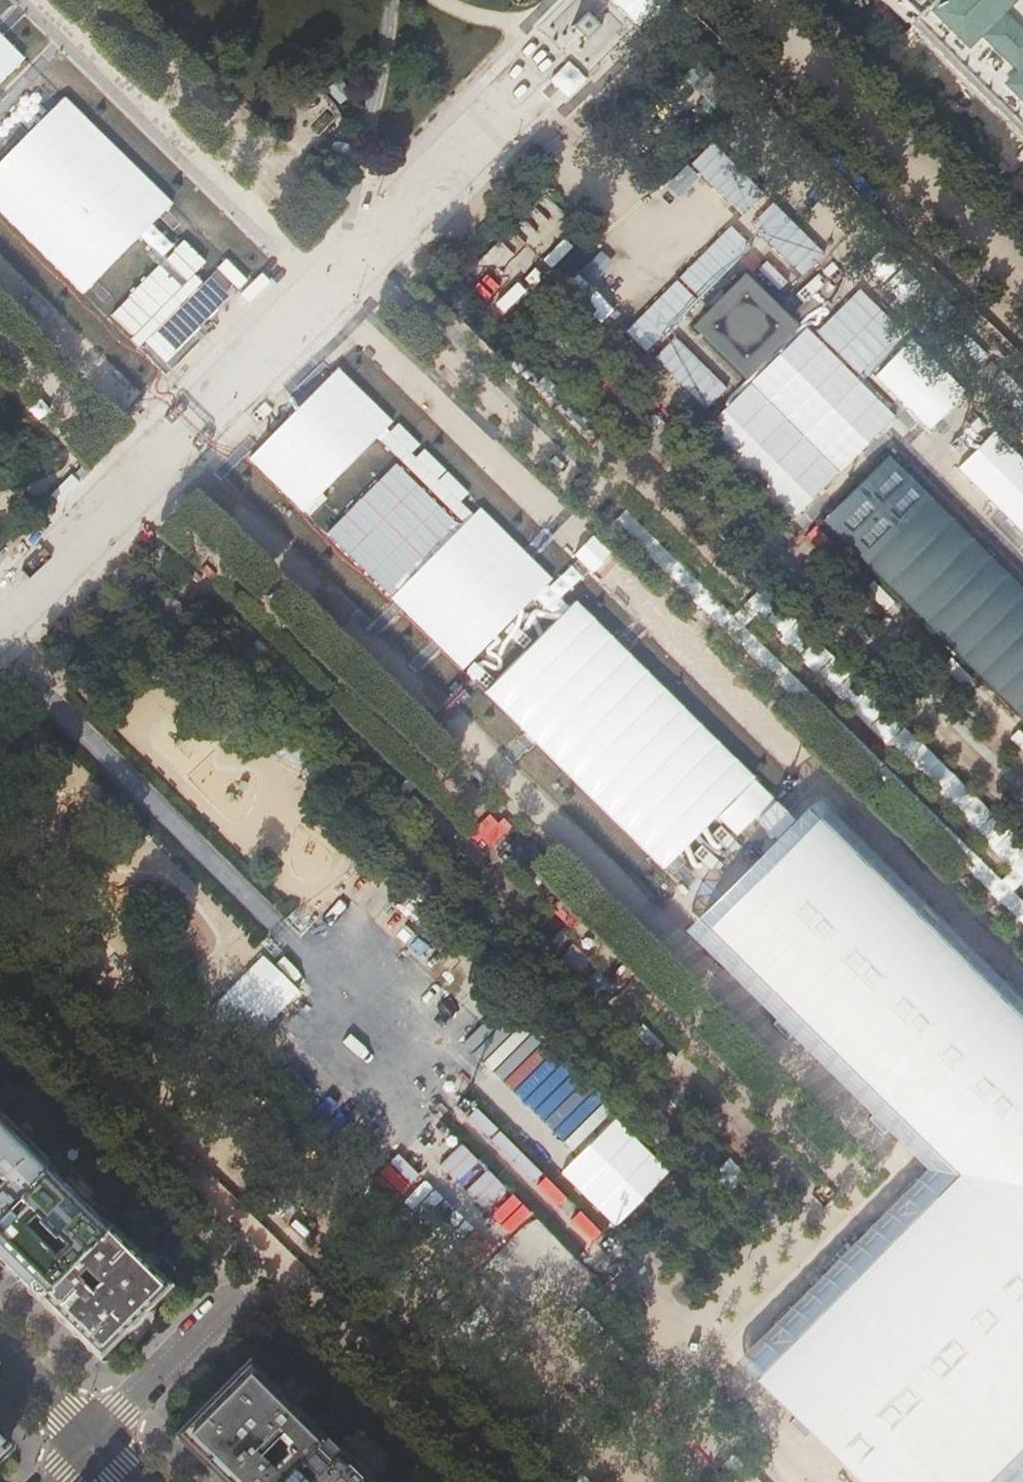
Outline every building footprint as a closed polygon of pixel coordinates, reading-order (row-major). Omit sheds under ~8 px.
[(909,24),(932,0),(885,0),(909,24)] [(909,24),(932,46),(1022,136),(1022,0),(932,0),(909,24)] [(594,17),(574,27),(581,42),(601,33),(594,17)] [(698,77),(692,83),(697,89),(703,82),(698,77)] [(687,163),(667,184),(679,195),(699,175),(687,163)] [(601,249),(580,270),(591,282),(613,262),(601,249)] [(744,382),(799,327),(744,272),(724,292),(723,291),(721,289),(705,305),(707,306),(709,308),(689,327),(744,382)] [(542,1147),(603,1223),(661,1176),(615,1118),(602,1129),(610,1138),(591,1154),(579,1139),(590,1130),(584,1122),(552,1147),(549,1142),(542,1147)] [(0,1120),(0,1214),(46,1167),(0,1120)] [(473,1173),(502,1201),(482,1220),(503,1241),(493,1251),(503,1261),(540,1225),(481,1166),(473,1173)] [(46,1167),(0,1214),(0,1261),(8,1269),(37,1297),(107,1227),(46,1167)] [(166,1286),(107,1227),(37,1297),(66,1327),(97,1357),(166,1286)] [(210,1469),(223,1481),(277,1481),(321,1437),(246,1363),(175,1434),(210,1469)] [(9,1446),(0,1437),(0,1455),(9,1446)] [(321,1437),(277,1481),(366,1481),(321,1437)]
